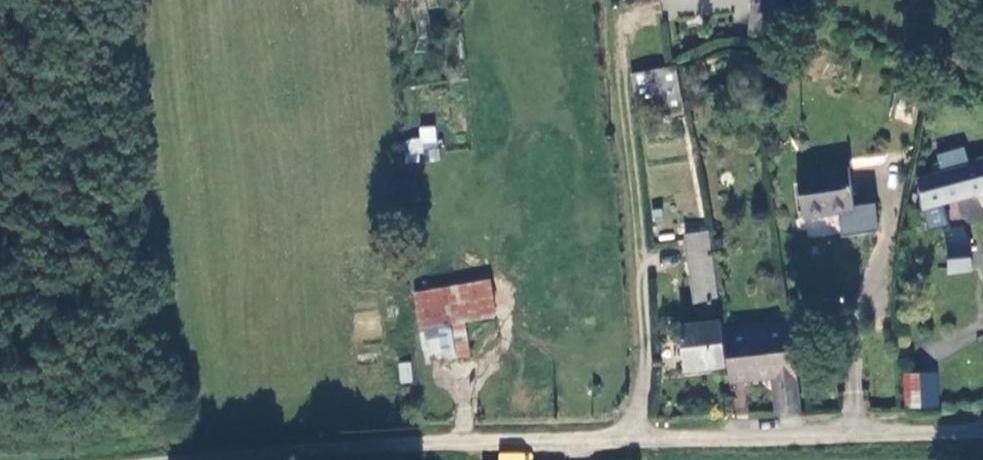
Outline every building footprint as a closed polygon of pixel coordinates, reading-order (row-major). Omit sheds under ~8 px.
[(790,23),(790,0),(750,0),(747,36),(775,37),(777,22),(790,23)] [(704,60),(684,66),(690,80),(709,74),(704,60)] [(684,113),(674,65),(632,73),(637,97),(660,93),(665,116),(684,113)] [(420,142),(436,142),(436,125),(419,125),(420,142)] [(405,162),(422,161),(420,137),(403,139),(405,162)] [(920,178),(923,206),(976,192),(978,195),(982,194),(982,157),(969,160),(965,146),(938,153),(939,161),(934,162),(937,173),(920,178)] [(855,211),(848,165),(797,171),(805,218),(855,211)] [(968,247),(962,222),(945,226),(949,248),(951,269),(970,269),(968,247)] [(718,299),(708,231),(687,234),(696,302),(718,299)] [(415,292),(428,361),(472,353),(465,318),(498,313),(490,277),(415,292)] [(727,363),(720,319),(682,325),(690,369),(727,363)] [(726,328),(729,356),(732,381),(778,376),(783,415),(804,412),(793,350),(789,322),(726,328)] [(411,361),(398,362),(400,384),(413,382),(411,361)] [(935,374),(905,374),(908,405),(937,402),(935,374)] [(745,383),(733,383),(732,412),(745,412),(745,383)] [(497,459),(528,459),(528,451),(497,452),(497,459)]
